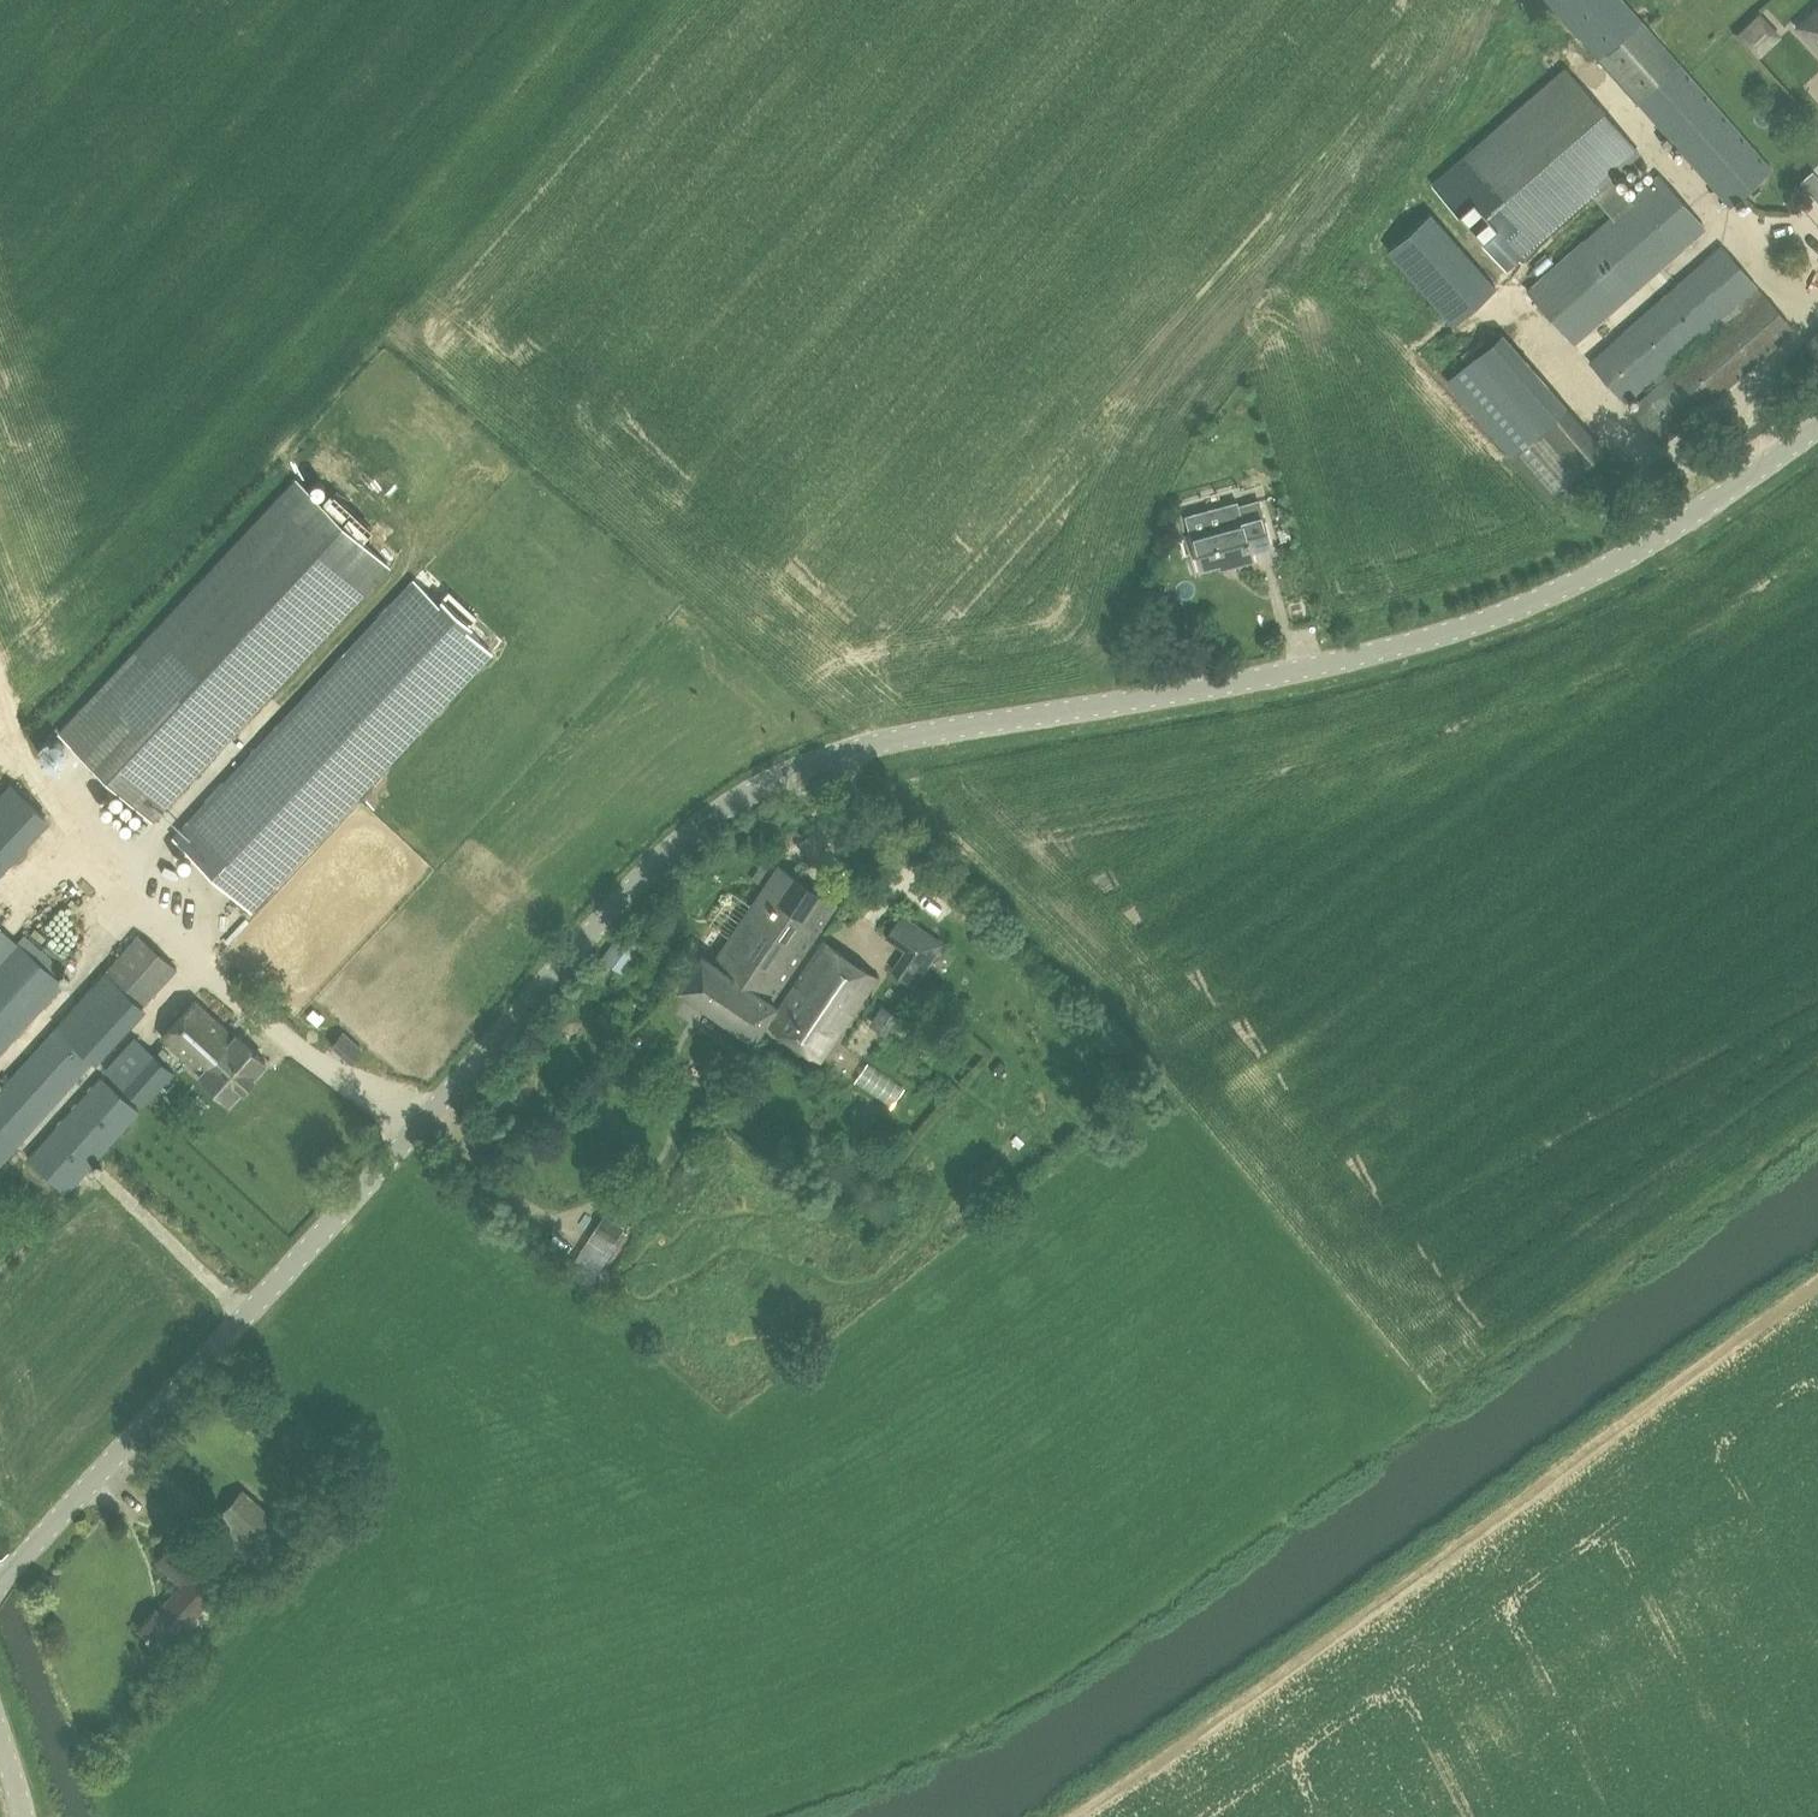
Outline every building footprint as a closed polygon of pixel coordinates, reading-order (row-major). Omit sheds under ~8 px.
[(1799,26),(1817,47),(1817,8),(1799,26)] [(1597,57),(1729,207),(1773,169),(1641,19),(1597,57)] [(1754,21),(1740,34),(1758,53),(1772,40),(1754,21)] [(1540,238),(1591,193),(1609,177),(1638,152),(1565,70),(1467,156),(1433,186),(1506,268),(1540,238)] [(1628,199),(1610,215),(1525,290),(1574,344),(1706,228),(1658,173),(1628,199)] [(1609,177),(1591,193),(1610,215),(1628,199),(1609,177)] [(1495,287),(1431,213),(1388,250),(1454,323),(1495,287)] [(1626,401),(1652,378),(1658,383),(1630,408),(1662,445),(1795,329),(1721,245),(1588,361),(1626,401)] [(1805,341),(1817,356),(1817,330),(1805,341)] [(1502,332),(1446,380),(1510,455),(1548,498),(1604,449),(1567,406),(1502,332)] [(296,479),(59,732),(153,820),(389,566),(338,519),(349,508),(333,493),(323,504),(296,479)] [(1250,550),(1272,545),(1264,514),(1260,498),(1187,517),(1192,533),(1201,568),(1233,559),(1234,563),(1252,558),(1250,550)] [(413,580),(173,836),(252,910),(492,653),(466,628),(477,616),(449,590),(438,602),(413,580)] [(50,819),(10,783),(0,794),(0,875),(50,819)] [(772,1002),(772,1001),(833,904),(779,865),(714,963),(714,964),(772,1002)] [(903,955),(925,970),(943,942),(901,914),(886,936),(906,949),(903,955)] [(64,984),(21,944),(19,943),(18,943),(0,926),(0,1054),(64,984)] [(603,960),(622,973),(641,944),(623,930),(603,960)] [(108,972),(142,1004),(170,969),(136,939),(108,972)] [(875,977),(825,944),(771,1026),(821,1059),(875,977)] [(775,1003),(772,1001),(772,1002),(714,964),(714,963),(702,955),(679,989),(753,1038),(775,1003)] [(106,971),(56,1027),(94,1061),(96,1062),(146,1007),(142,1004),(108,972),(106,971)] [(201,1071),(234,1035),(195,1000),(162,1037),(201,1071)] [(884,1032),(896,1014),(881,1005),(870,1023),(884,1032)] [(56,1027),(0,1088),(0,1165),(94,1061),(56,1027)] [(331,1045),(349,1061),(361,1048),(342,1032),(331,1045)] [(236,1033),(234,1035),(201,1071),(199,1073),(230,1101),(265,1062),(236,1033)] [(133,1038),(104,1071),(144,1105),(173,1072),(133,1038)] [(27,1157),(67,1194),(140,1111),(101,1075),(27,1157)] [(614,1242),(623,1228),(604,1215),(594,1229),(614,1242)] [(219,1515),(251,1545),(276,1518),(243,1488),(219,1515)] [(179,1631),(222,1582),(202,1564),(198,1569),(172,1546),(158,1561),(184,1584),(160,1612),(156,1608),(139,1627),(166,1651),(181,1634),(179,1631)]
